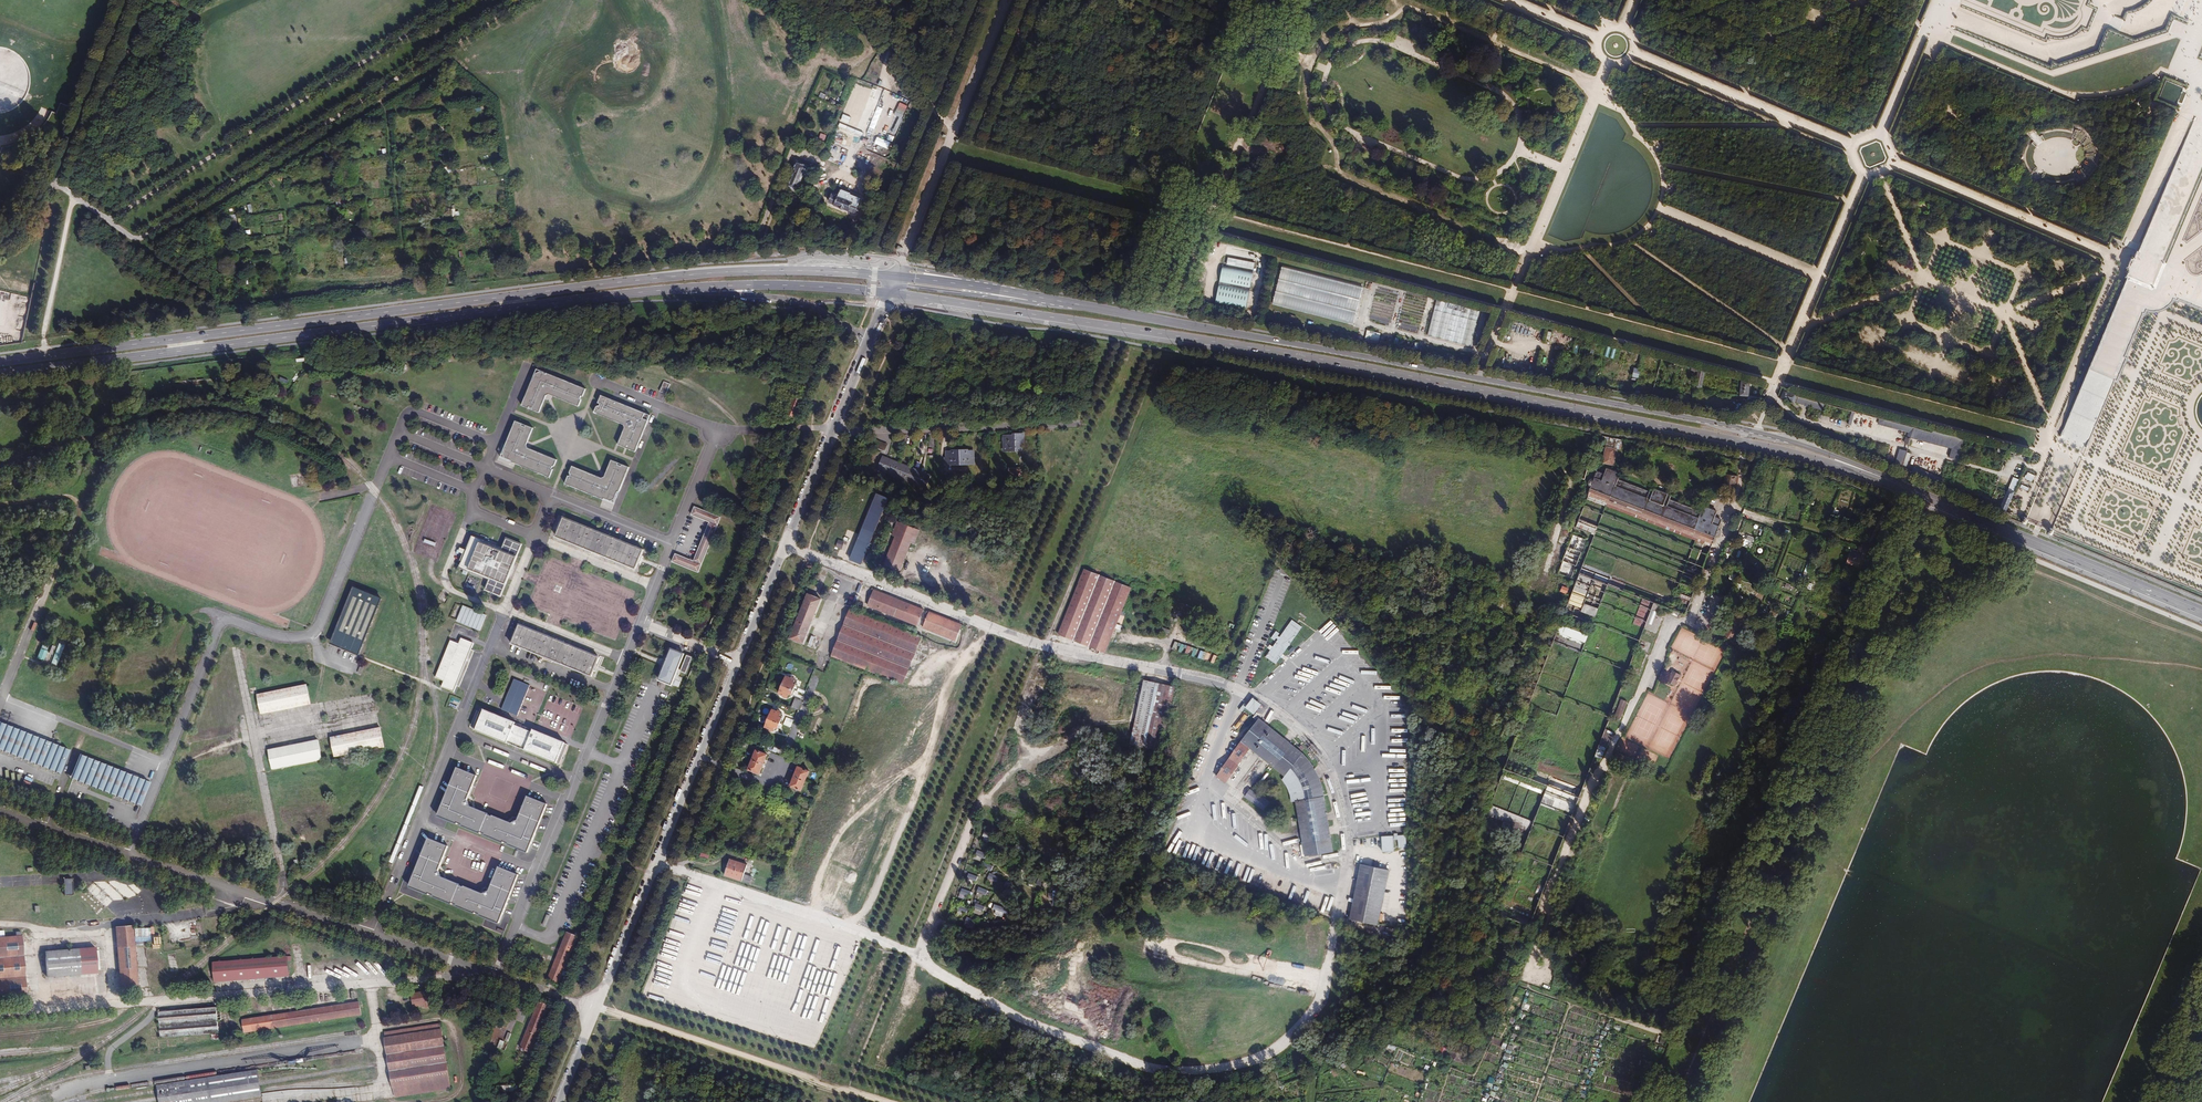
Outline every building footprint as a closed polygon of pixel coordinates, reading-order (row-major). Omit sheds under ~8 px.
[(811,168),(797,163),(793,174),(796,174),(790,190),(799,193),(805,177),(807,178),(811,168)] [(833,194),(829,204),(857,214),(864,198),(842,190),(839,197),(833,194)] [(1255,264),(1228,259),(1227,265),(1254,271),(1255,264)] [(1223,265),(1220,281),(1251,287),(1254,271),(1227,265),(1223,265)] [(1282,267),(1272,304),(1354,324),(1363,288),(1282,267)] [(2165,267),(2159,282),(2156,289),(2155,288),(2154,289),(2153,290),(2129,280),(2061,438),(2072,443),(2086,449),(2087,447),(2114,380),(2116,381),(2126,356),(2125,356),(2143,312),(2144,313),(2146,310),(2150,310),(2154,311),(2158,310),(2161,309),(2165,308),(2167,306),(2170,303),(2172,301),(2173,298),(2177,300),(2178,298),(2201,308),(2201,283),(2165,267)] [(1220,281),(1216,302),(1246,309),(1251,287),(1220,281)] [(1481,311),(1437,300),(1427,335),(1472,347),(1481,311)] [(1365,338),(1379,342),(1381,333),(1367,330),(1365,338)] [(1641,370),(1634,368),(1632,378),(1639,379),(1641,370)] [(1704,369),(1697,368),(1696,371),(1692,388),(1700,390),(1704,369)] [(538,413),(546,394),(549,395),(577,407),(585,389),(535,369),(520,406),(538,413)] [(670,383),(664,381),(659,391),(666,395),(670,383)] [(1750,382),(1741,381),(1740,396),(1749,397),(1750,382)] [(1784,389),(1782,397),(1790,399),(1793,391),(1784,389)] [(1809,395),(1796,392),(1794,398),(1807,401),(1809,395)] [(624,426),(616,446),(634,453),(649,415),(614,401),(600,395),(592,414),(624,426)] [(785,416),(793,419),(802,396),(799,395),(798,397),(799,397),(798,400),(791,400),(786,412),(785,412),(784,414),(785,414),(785,416)] [(556,460),(523,447),(531,428),(513,421),(498,458),(548,478),(556,460)] [(1931,433),(1913,428),(1910,438),(1951,449),(1948,458),(1956,460),(1962,439),(1932,431),(1931,433)] [(1011,446),(1030,445),(1030,429),(1022,430),(1022,431),(1011,431),(1011,446)] [(880,433),(877,439),(892,446),(895,439),(880,433)] [(980,458),(980,446),(974,446),(974,445),(960,446),(960,447),(954,447),(955,459),(980,458)] [(1891,465),(1898,468),(1904,451),(1904,448),(1897,445),(1891,465)] [(885,464),(933,483),(938,470),(890,450),(885,464)] [(1904,451),(1898,468),(1903,470),(1909,452),(1904,451)] [(571,466),(563,484),(614,504),(628,467),(610,460),(603,478),(603,479),(571,466)] [(1602,477),(1599,484),(1716,526),(1721,512),(1717,510),(1719,506),(1708,502),(1707,506),(1676,494),(1677,490),(1671,488),(1672,485),(1662,481),(1660,485),(1656,483),(1654,486),(1622,474),(1624,468),(1611,463),(1609,469),(1605,467),(1604,470),(1602,469),(1600,476),(1602,477)] [(1736,466),(1725,463),(1723,470),(1733,474),(1736,466)] [(1910,473),(1923,479),(1926,471),(1913,466),(1910,473)] [(1937,484),(1939,477),(1926,471),(1923,479),(1937,484)] [(2028,471),(2025,477),(2033,481),(2036,475),(2028,471)] [(2017,479),(2011,476),(1997,510),(2003,512),(2017,479)] [(869,495),(865,508),(870,509),(874,497),(869,495)] [(693,507),(690,515),(708,523),(692,562),(673,554),(670,562),(675,564),(696,573),(719,518),(694,508),(693,507)] [(554,537),(634,568),(638,559),(642,550),(561,519),(554,537)] [(1595,534),(1597,528),(1579,521),(1577,527),(1595,534)] [(918,531),(896,522),(891,535),(894,537),(883,564),(898,570),(909,543),(913,544),(918,531)] [(1744,545),(1751,547),(1755,537),(1747,535),(1744,545)] [(501,549),(471,536),(458,568),(488,580),(484,590),(500,596),(521,545),(505,539),(501,549)] [(842,548),(844,541),(838,539),(836,546),(842,548)] [(883,544),(869,539),(861,561),(874,567),(883,544)] [(1870,579),(1880,556),(1861,550),(1858,561),(1848,558),(1844,572),(1870,579)] [(1561,568),(1572,572),(1578,555),(1567,551),(1561,568)] [(1133,588),(1085,569),(1060,634),(1108,653),(1133,588)] [(474,592),(479,581),(468,577),(464,588),(474,592)] [(379,596),(354,586),(331,642),(357,652),(379,596)] [(921,610),(873,589),(867,605),(915,625),(921,610)] [(802,642),(820,599),(807,593),(789,637),(802,642)] [(1827,605),(1829,599),(1823,596),(1820,603),(1827,605)] [(1596,616),(1599,608),(1585,603),(1582,611),(1596,616)] [(463,605),(456,621),(480,630),(487,614),(463,605)] [(1637,614),(1643,616),(1646,608),(1640,605),(1637,614)] [(920,637),(850,608),(831,654),(901,683),(920,637)] [(960,625),(928,611),(921,627),(953,640),(960,625)] [(1639,626),(1642,619),(1636,617),(1633,624),(1639,626)] [(1270,650),(1266,656),(1276,663),(1303,627),(1292,619),(1280,637),(1278,636),(1280,633),(1276,630),(1271,638),(1275,640),(1276,638),(1278,639),(1273,646),(1270,644),(1267,648),(1270,650)] [(1559,633),(1587,641),(1589,633),(1561,625),(1559,633)] [(518,627),(510,645),(590,677),(598,659),(518,627)] [(813,648),(817,637),(811,635),(808,646),(813,648)] [(452,692),(471,644),(459,639),(457,645),(448,641),(434,679),(442,682),(440,688),(452,692)] [(1175,641),(1173,648),(1196,657),(1197,653),(1199,649),(1175,641)] [(49,662),(57,665),(65,645),(57,642),(49,662)] [(670,685),(682,653),(669,648),(663,663),(657,679),(670,685)] [(48,652),(42,649),(38,658),(44,661),(48,652)] [(684,673),(690,657),(685,654),(679,671),(684,673)] [(1683,668),(1678,667),(1673,676),(1679,677),(1683,668)] [(794,678),(785,675),(778,692),(787,695),(788,692),(791,693),(795,683),(792,682),(794,678)] [(515,678),(502,709),(518,715),(530,685),(515,678)] [(1172,686),(1145,680),(1131,744),(1158,750),(1172,686)] [(304,685),(256,695),(260,714),(309,704),(304,685)] [(1459,695),(1454,693),(1450,706),(1454,707),(1459,695)] [(1632,697),(1626,694),(1618,712),(1626,715),(1632,697)] [(1465,697),(1461,695),(1457,708),(1461,709),(1465,697)] [(791,707),(797,709),(801,700),(795,697),(791,707)] [(1246,707),(1256,715),(1261,709),(1260,709),(1264,704),(1254,697),(1248,705),(1244,703),(1239,710),(1242,713),(1246,707)] [(1479,698),(1472,698),(1470,703),(1477,704),(1477,705),(1490,708),(1491,703),(1478,700),(1479,698)] [(780,711),(771,708),(764,725),(773,729),(774,725),(777,726),(781,716),(778,715),(780,711)] [(471,730),(558,765),(566,744),(479,710),(471,730)] [(783,724),(791,727),(794,719),(786,717),(783,724)] [(1216,776),(1225,783),(1250,749),(1284,776),(1282,780),(1287,787),(1290,793),(1291,802),(1295,802),(1305,856),(1333,852),(1329,824),(1327,816),(1326,808),(1323,788),(1321,781),(1318,774),(1314,767),(1310,761),(1303,754),(1282,737),(1259,718),(1245,735),(1216,776)] [(0,723),(0,750),(59,774),(68,750),(0,723)] [(378,727),(329,737),(333,757),(382,747),(378,727)] [(316,739),(267,750),(271,769),(320,759),(316,739)] [(766,752),(756,748),(748,767),(758,771),(766,752)] [(149,784),(79,755),(70,778),(140,807),(149,784)] [(808,771),(798,767),(790,786),(800,790),(808,771)] [(476,776),(455,768),(436,816),(527,853),(546,804),(526,796),(515,824),(464,804),(476,776)] [(22,783),(30,786),(32,779),(25,776),(22,783)] [(1551,778),(1542,804),(1574,815),(1583,788),(1551,778)] [(1244,797),(1264,811),(1270,802),(1250,789),(1244,797)] [(1492,806),(1488,816),(1528,830),(1532,820),(1492,806)] [(1383,851),(1395,851),(1394,840),(1398,840),(1399,847),(1407,847),(1406,834),(1382,835),(1383,851)] [(499,923),(518,875),(498,866),(486,895),(436,875),(447,846),(427,838),(407,887),(499,923)] [(746,864),(728,859),(723,875),(740,881),(747,883),(750,876),(743,874),(746,864)] [(986,863),(984,868),(991,871),(993,866),(986,863)] [(1362,864),(1351,918),(1379,925),(1391,870),(1362,864)] [(990,873),(987,879),(997,883),(999,876),(990,873)] [(70,879),(62,879),(63,896),(72,895),(70,879)] [(986,895),(988,890),(979,886),(977,891),(986,895)] [(959,896),(970,900),(973,892),(962,888),(959,896)] [(1049,893),(1049,899),(1053,900),(1053,903),(1056,903),(1057,893),(1049,893)] [(976,903),(974,908),(983,911),(985,906),(976,903)] [(995,905),(993,914),(1003,916),(1003,912),(1008,913),(1009,907),(995,905)] [(169,932),(181,928),(179,922),(167,925),(169,932)] [(132,925),(115,926),(120,989),(137,988),(132,925)] [(189,940),(189,933),(193,933),(193,928),(184,929),(184,936),(187,935),(187,940),(189,940)] [(19,932),(14,933),(14,936),(2,938),(2,932),(0,932),(0,1001),(26,998),(20,936),(19,932)] [(548,980),(558,984),(576,937),(566,933),(559,950),(559,949),(558,953),(548,980)] [(159,936),(151,937),(152,947),(159,947),(159,936)] [(44,952),(45,977),(96,973),(95,970),(98,970),(97,951),(94,951),(94,948),(69,950),(69,945),(60,946),(60,951),(44,952)] [(212,963),(214,982),(288,976),(287,956),(212,963)] [(424,1008),(432,1007),(430,991),(411,994),(413,1007),(424,1005),(424,1008)] [(358,1003),(242,1022),(244,1034),(360,1015),(358,1003)] [(531,1054),(550,1007),(539,1003),(533,1019),(532,1019),(531,1022),(532,1023),(521,1050),(531,1054)] [(216,1008),(158,1013),(160,1038),(218,1033),(218,1029),(220,1029),(220,1021),(217,1022),(217,1020),(220,1020),(220,1011),(216,1011),(216,1008)] [(394,1098),(450,1089),(439,1025),(384,1034),(389,1063),(391,1079),(394,1098)] [(1504,1058),(1509,1060),(1513,1046),(1508,1044),(1504,1058)] [(1471,1053),(1460,1049),(1456,1058),(1467,1062),(1471,1053)] [(157,1086),(158,1091),(160,1099),(160,1101),(222,1101),(262,1096),(261,1091),(260,1084),(258,1075),(257,1070),(157,1086)]
